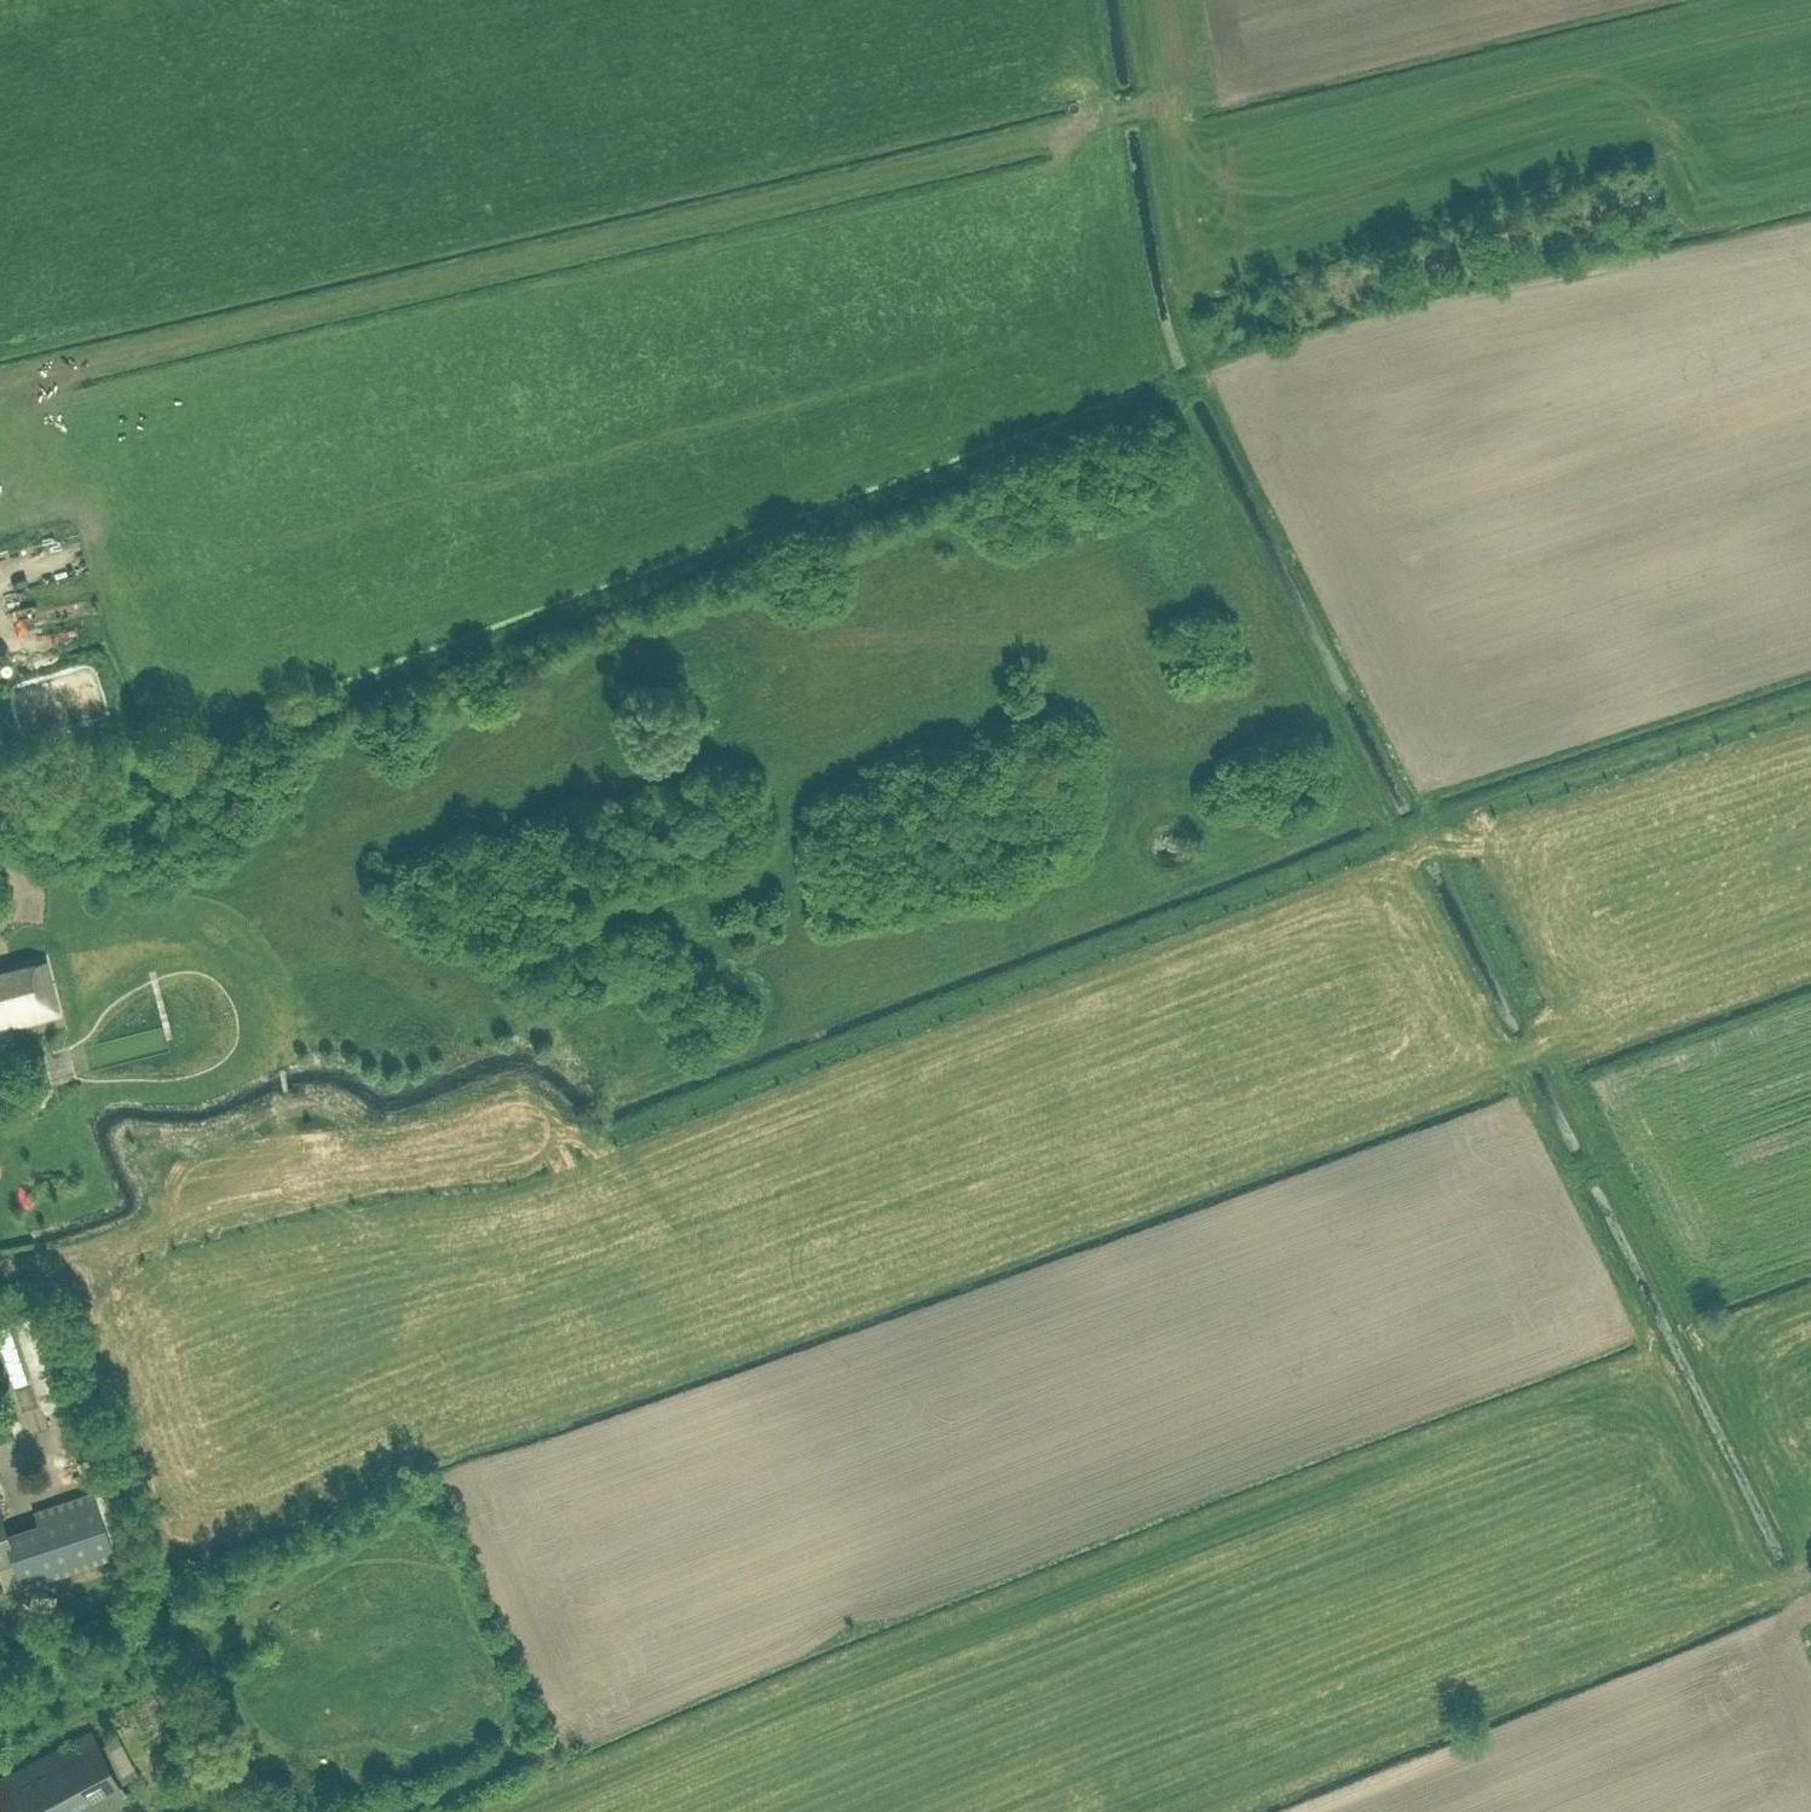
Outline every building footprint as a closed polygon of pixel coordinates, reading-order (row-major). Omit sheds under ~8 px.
[(91,661),(21,686),(26,700),(96,675),(91,661)] [(113,741),(89,749),(93,760),(117,752),(113,741)] [(59,1010),(45,959),(0,972),(0,1026),(59,1010)] [(62,1395),(37,1320),(36,1321),(32,1308),(13,1314),(43,1402),(62,1395)] [(15,1561),(23,1586),(115,1555),(93,1491),(36,1510),(41,1525),(8,1536),(0,1512),(0,1567),(15,1561)] [(128,1803),(93,1733),(0,1779),(0,1811),(109,1811),(128,1803)] [(123,1764),(137,1759),(129,1735),(114,1741),(123,1764)]
